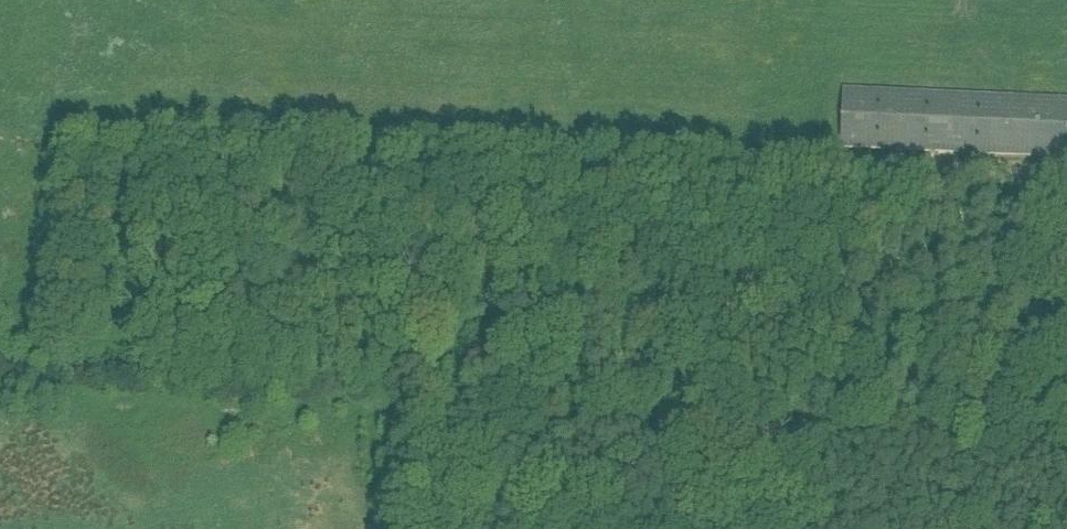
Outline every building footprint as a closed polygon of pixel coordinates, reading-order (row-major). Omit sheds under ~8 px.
[(843,91),(840,148),(1066,159),(1066,101),(843,91)]
